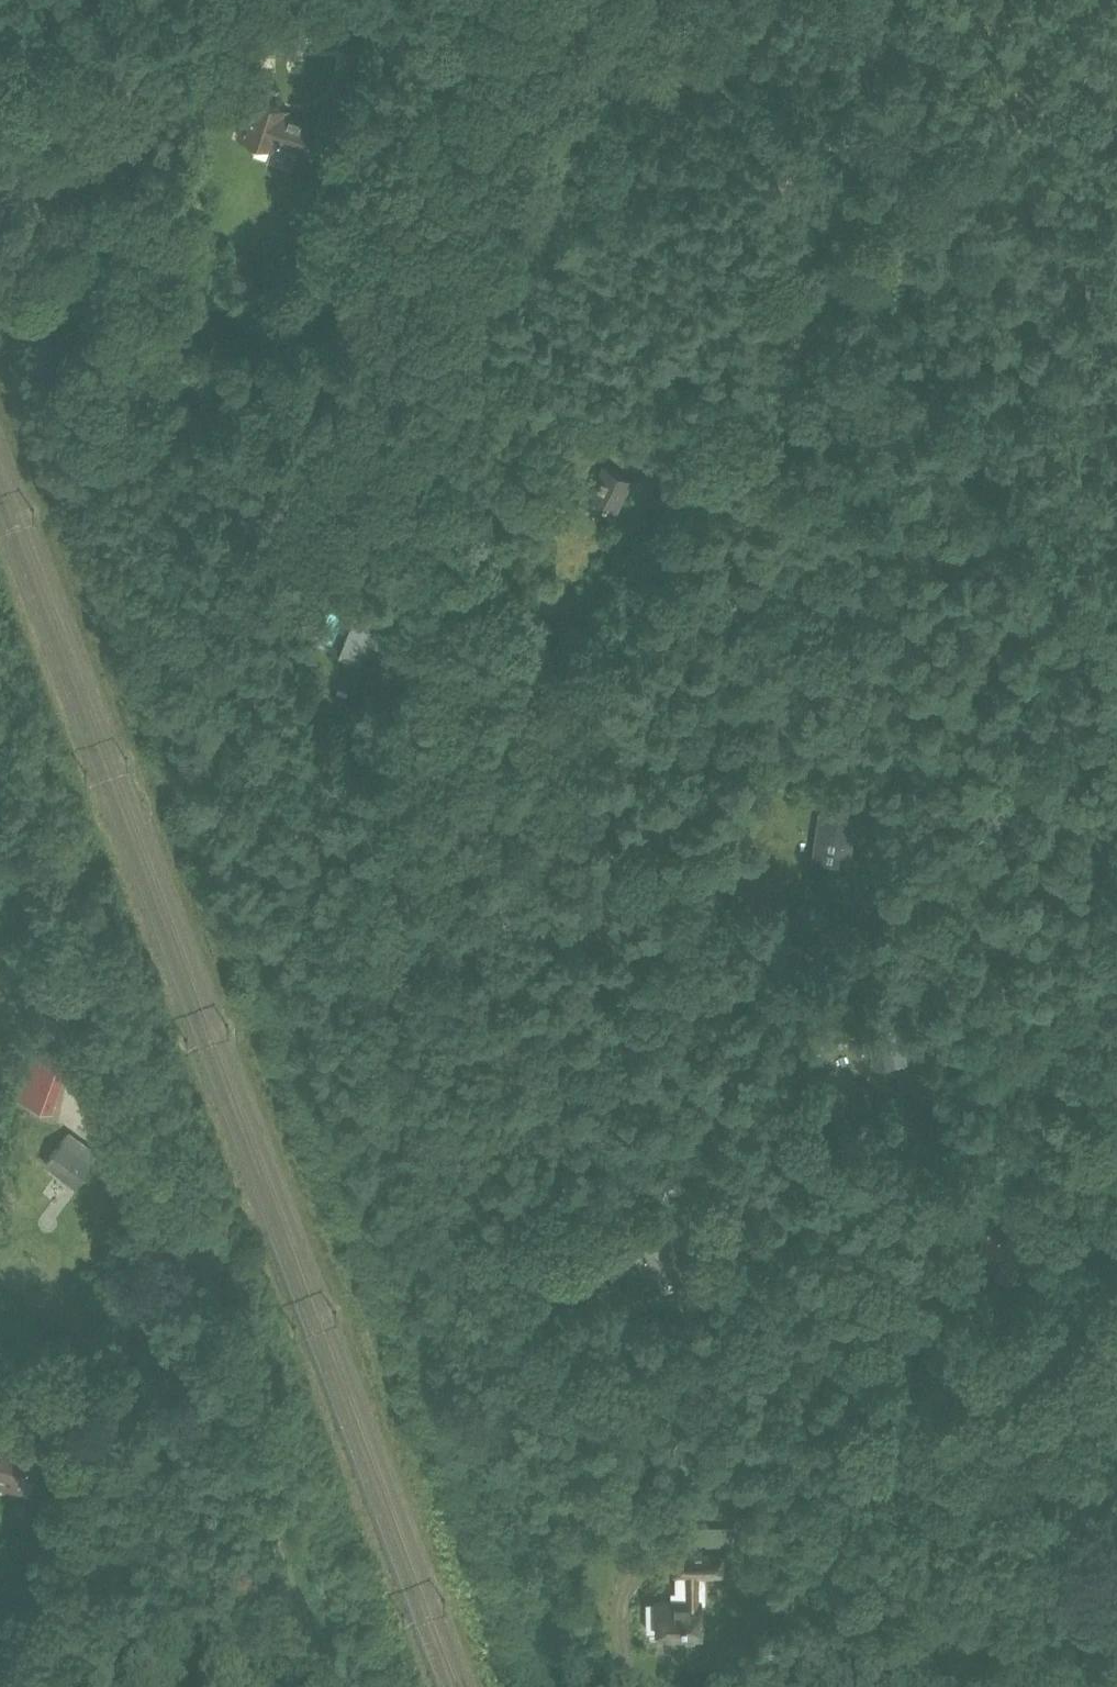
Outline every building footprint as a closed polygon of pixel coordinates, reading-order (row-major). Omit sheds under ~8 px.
[(276,140),(304,150),(313,123),(277,111),(279,106),(251,96),(237,135),(273,147),(276,140)] [(589,496),(616,510),(631,479),(604,465),(589,496)] [(640,474),(636,484),(643,487),(647,478),(640,474)] [(338,655),(360,665),(370,642),(388,650),(394,636),(401,639),(407,626),(360,605),(355,617),(338,655)] [(811,859),(850,865),(857,815),(818,809),(811,859)] [(870,1043),(875,1067),(906,1062),(900,1027),(886,1029),(888,1037),(873,1040),(870,1043)] [(49,1109),(61,1076),(37,1067),(25,1101),(49,1109)] [(45,1162),(75,1184),(93,1161),(98,1154),(84,1144),(68,1132),(45,1162)] [(28,1491),(41,1444),(0,1433),(0,1483),(28,1491)] [(670,1635),(700,1634),(699,1601),(705,1601),(705,1572),(723,1572),(723,1552),(730,1552),(730,1533),(676,1533),(675,1601),(647,1601),(648,1629),(663,1628),(664,1629),(664,1630),(664,1631),(665,1632),(666,1633),(667,1634),(669,1634),(670,1635)]
